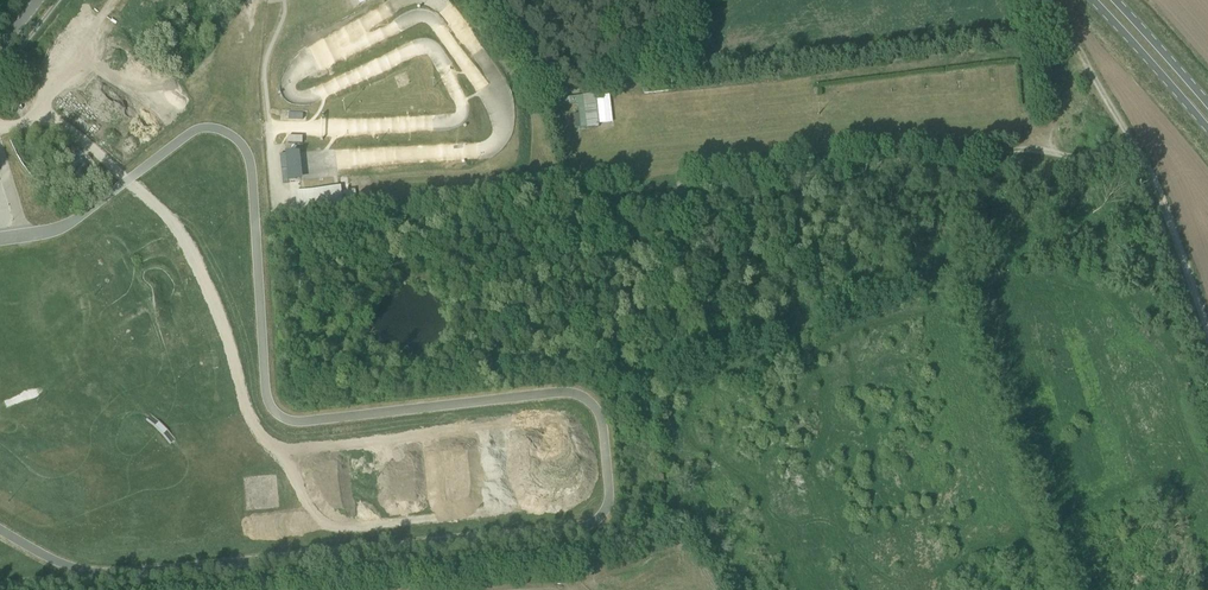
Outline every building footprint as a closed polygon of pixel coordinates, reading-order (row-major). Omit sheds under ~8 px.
[(396,75),(401,87),(413,83),(408,71),(396,75)] [(601,126),(597,94),(583,96),(559,99),(559,105),(581,103),(583,128),(601,126)] [(288,136),(288,144),(303,144),(303,137),(288,136)] [(302,153),(286,154),(289,182),(290,182),(305,180),(302,153)] [(296,190),(297,210),(341,208),(340,188),(296,190)]
